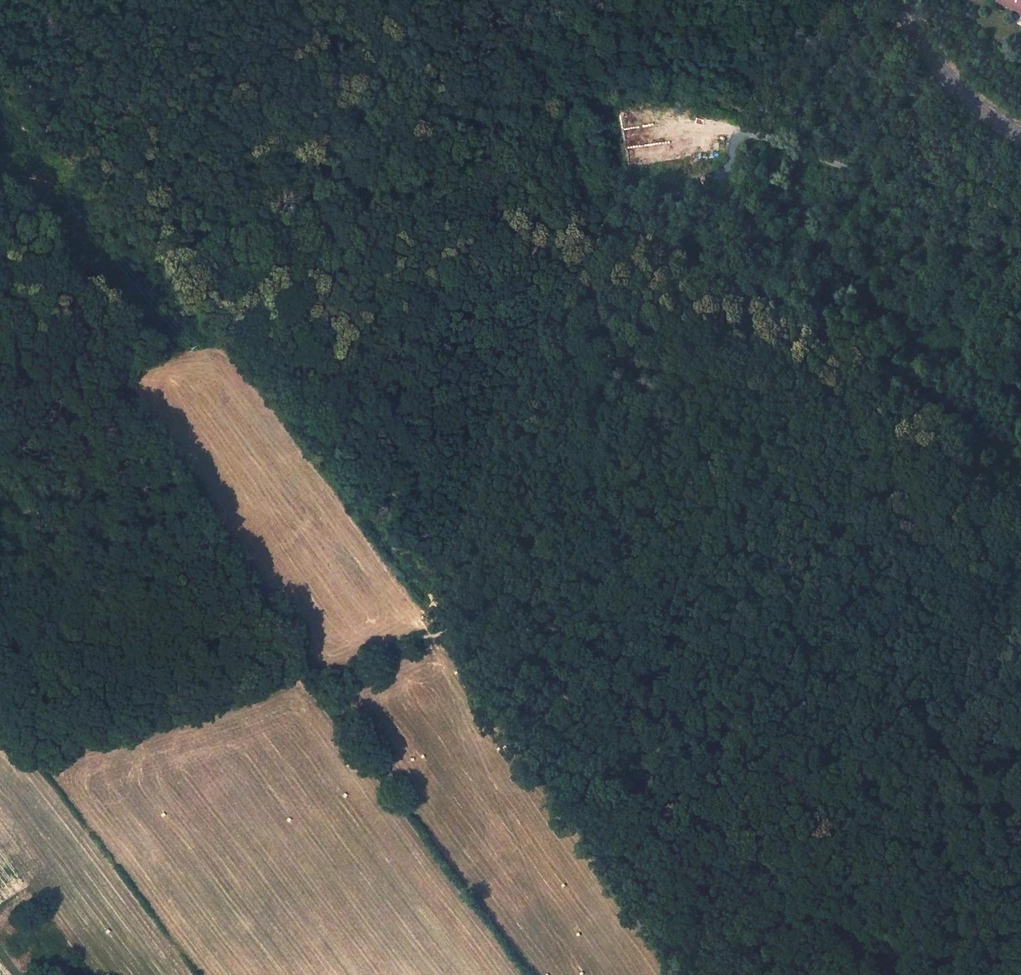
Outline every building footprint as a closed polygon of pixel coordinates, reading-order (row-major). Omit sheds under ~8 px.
[(997,2),(1020,14),(1020,0),(998,0),(997,2)]
